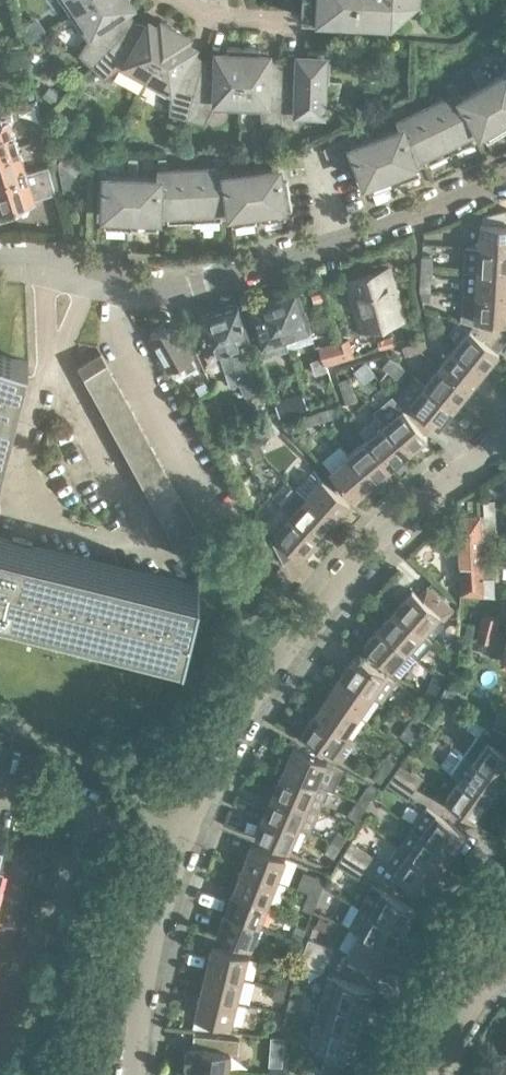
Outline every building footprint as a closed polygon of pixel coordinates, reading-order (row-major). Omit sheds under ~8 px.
[(71,15),(94,0),(61,0),(71,15)] [(71,15),(88,40),(78,54),(92,67),(131,24),(123,12),(130,8),(126,0),(94,0),(71,15)] [(374,15),(390,2),(398,11),(410,0),(300,0),(300,11),(299,17),(328,18),(328,13),(374,15)] [(131,24),(92,67),(105,80),(119,69),(144,84),(175,28),(162,20),(157,28),(148,24),(144,31),(131,24)] [(175,28),(144,84),(170,98),(168,115),(185,120),(202,64),(189,57),(193,50),(185,43),(189,36),(175,28)] [(27,43),(37,36),(32,29),(23,35),(27,43)] [(23,45),(21,36),(7,39),(10,50),(23,45)] [(217,64),(202,64),(185,120),(202,125),(208,110),(238,110),(242,47),(227,46),(227,55),(217,56),(217,64)] [(260,111),(263,127),(281,128),(282,67),(266,66),(267,58),(256,56),(257,48),(242,47),(238,110),(260,111)] [(282,67),(281,128),(299,128),(303,112),(323,112),(324,105),(341,106),(342,80),(330,79),(331,50),(309,49),(308,58),(298,59),(298,67),(282,67)] [(327,156),(346,149),(361,189),(368,187),(370,193),(421,174),(417,164),(426,161),(427,163),(476,140),(475,137),(483,132),(488,141),(505,131),(505,70),(489,81),(480,66),(472,70),(481,85),(463,96),(453,80),(447,83),(452,94),(407,115),(403,106),(395,110),(401,125),(353,144),(349,135),(324,147),(327,156)] [(52,93),(43,105),(52,111),(60,99),(52,93)] [(18,145),(10,118),(0,121),(0,151),(18,145)] [(0,151),(0,180),(27,172),(18,145),(0,151)] [(105,221),(105,227),(159,229),(159,218),(168,219),(169,222),(223,219),(222,216),(232,214),(233,225),(287,217),(286,211),(293,210),(286,167),(306,164),(305,155),(277,156),(279,166),(227,173),(225,157),(216,157),(216,167),(167,170),(167,158),(159,158),(159,177),(138,176),(138,159),(129,159),(129,176),(107,175),(107,159),(100,160),(98,221),(105,221)] [(78,173),(60,161),(66,191),(78,173)] [(15,205),(57,192),(49,165),(27,172),(0,180),(0,212),(2,218),(17,214),(15,205)] [(480,247),(505,248),(505,209),(485,214),(484,223),(482,223),(480,247)] [(505,272),(505,248),(480,247),(468,246),(466,270),(505,272)] [(434,268),(435,256),(422,255),(421,267),(434,268)] [(361,332),(405,319),(390,266),(346,278),(361,332)] [(432,292),(434,268),(421,267),(421,279),(421,291),(432,292)] [(505,295),(505,272),(466,270),(465,293),(505,295)] [(314,339),(297,287),(284,292),(282,291),(277,292),(276,294),(272,296),(285,335),(289,347),(314,339)] [(325,301),(322,290),(313,293),(316,304),(325,301)] [(465,293),(463,321),(479,326),(505,337),(505,295),(465,293)] [(261,299),(246,304),(262,348),(274,344),(272,339),(285,335),(272,296),(268,297),(267,296),(261,297),(261,299)] [(238,303),(218,309),(241,382),(246,394),(257,391),(251,373),(248,369),(247,370),(239,344),(247,341),(249,337),(238,303)] [(241,382),(218,309),(196,316),(208,352),(218,348),(231,385),(241,382)] [(174,324),(150,337),(170,371),(182,364),(187,372),(198,366),(174,324)] [(479,326),(473,333),(470,330),(455,349),(484,372),(499,353),(505,344),(505,337),(479,326)] [(336,341),(341,360),(355,356),(348,337),(336,341)] [(414,341),(417,352),(428,348),(425,338),(414,341)] [(327,365),(341,360),(336,341),(321,346),(324,355),(327,365)] [(404,356),(417,352),(414,341),(401,345),(404,356)] [(484,372),(455,349),(441,367),(469,390),(484,372)] [(84,376),(108,364),(101,352),(78,364),(84,376)] [(30,361),(0,353),(0,455),(23,365),(29,367),(30,361)] [(387,354),(381,361),(392,370),(398,364),(387,354)] [(324,355),(311,359),(316,373),(329,369),(327,365),(324,355)] [(275,358),(261,363),(265,374),(279,370),(275,358)] [(91,388),(114,375),(108,364),(84,376),(91,388)] [(469,390),(441,367),(426,385),(454,409),(469,390)] [(97,400),(120,387),(114,375),(91,388),(97,400)] [(439,427),(454,409),(426,385),(415,376),(396,400),(403,408),(426,435),(435,424),(439,427)] [(343,391),(352,387),(349,377),(339,380),(343,391)] [(206,380),(196,386),(200,393),(210,388),(206,380)] [(103,412),(127,399),(120,387),(97,400),(103,412)] [(352,387),(343,391),(346,402),(356,399),(352,387)] [(110,423),(133,411),(127,399),(103,412),(110,423)] [(316,411),(319,421),(330,418),(327,408),(316,411)] [(403,408),(385,424),(410,452),(427,437),(426,435),(403,408)] [(133,411),(110,423),(116,435),(139,423),(133,411)] [(308,425),(319,421),(316,411),(304,415),(308,425)] [(392,468),(410,452),(385,424),(378,415),(360,431),(367,439),(392,468)] [(226,432),(219,418),(211,422),(218,436),(226,432)] [(123,447),(146,435),(139,423),(116,435),(123,447)] [(255,441),(267,436),(280,431),(272,423),(251,432),(255,441)] [(246,445),(255,441),(251,432),(241,435),(246,445)] [(129,459),(152,447),(146,435),(123,447),(129,459)] [(219,439),(227,455),(235,451),(227,435),(219,439)] [(367,439),(350,455),(351,456),(374,483),(392,468),(367,439)] [(356,499),(374,483),(351,456),(350,455),(341,444),(323,460),(331,471),(356,499)] [(152,447),(129,459),(135,470),(158,458),(152,447)] [(158,458),(135,470),(141,482),(165,470),(158,458)] [(165,470),(141,482),(148,494),(171,482),(165,470)] [(333,522),(348,504),(321,479),(311,472),(296,489),(308,500),(333,522)] [(157,512),(181,500),(174,488),(151,500),(157,512)] [(333,522),(308,500),(305,497),(296,489),(281,506),(290,515),(317,540),(333,522)] [(485,513),(495,513),(495,499),(484,499),(485,513)] [(164,524),(187,512),(181,500),(157,512),(164,524)] [(187,512),(164,524),(170,536),(193,523),(187,512)] [(461,577),(484,576),(482,545),(487,545),(486,531),(485,513),(458,514),(461,577)] [(486,531),(497,530),(496,516),(495,513),(485,513),(486,531)] [(317,540),(290,515),(273,533),(274,534),(270,539),(283,565),(295,552),(302,558),(317,540)] [(177,548),(200,535),(193,523),(170,536),(177,548)] [(497,530),(486,531),(487,545),(497,544),(497,530)] [(200,535),(177,548),(183,560),(206,547),(200,535)] [(11,544),(0,542),(0,597),(183,644),(197,591),(32,549),(34,541),(14,536),(12,545),(11,544)] [(484,594),(494,595),(494,576),(488,576),(484,576),(461,577),(462,591),(484,594)] [(447,619),(455,609),(428,585),(419,595),(413,589),(397,608),(424,632),(441,613),(447,619)] [(422,646),(428,640),(427,635),(424,632),(397,608),(381,625),(409,650),(414,644),(417,647),(422,646)] [(478,613),(475,624),(495,629),(498,618),(478,613)] [(467,623),(464,633),(492,640),(495,629),(475,624),(467,623)] [(403,674),(418,657),(409,650),(381,625),(365,644),(393,668),(394,666),(403,674)] [(357,653),(343,674),(373,695),(382,701),(396,681),(357,653)] [(433,678),(442,683),(446,674),(437,669),(433,678)] [(343,674),(330,693),(360,714),(373,695),(343,674)] [(437,695),(442,683),(433,678),(427,691),(437,695)] [(330,693),(316,712),(346,733),(360,714),(330,693)] [(413,717),(421,723),(429,712),(420,706),(413,717)] [(505,730),(505,710),(498,708),(494,725),(505,730)] [(346,733),(316,712),(302,732),(342,760),(356,740),(346,733)] [(407,725),(416,731),(421,723),(413,717),(407,725)] [(504,781),(505,777),(505,730),(494,725),(486,721),(464,753),(504,781)] [(409,741),(416,731),(407,725),(401,735),(409,741)] [(284,769),(330,789),(340,766),(294,747),(284,769)] [(384,759),(393,765),(399,757),(390,751),(384,759)] [(490,800),(504,781),(464,753),(450,772),(460,779),(490,800)] [(381,781),(385,776),(393,765),(384,759),(372,776),(381,781)] [(395,773),(416,788),(424,777),(402,762),(395,773)] [(275,790),(320,810),(330,789),(284,769),(275,790)] [(409,799),(416,788),(395,773),(387,784),(409,799)] [(490,800),(460,779),(446,798),(476,820),(490,800)] [(361,794),(370,800),(376,791),(367,785),(361,794)] [(265,812),(299,827),(311,832),(320,810),(275,790),(265,812)] [(364,811),(370,800),(361,794),(355,805),(364,811)] [(357,820),(364,811),(355,805),(349,814),(357,820)] [(290,849),(299,827),(265,812),(256,834),(290,849)] [(421,833),(452,855),(466,835),(435,813),(421,833)] [(397,845),(438,874),(452,855),(421,833),(411,826),(397,845)] [(332,841),(340,847),(347,837),(338,831),(332,841)] [(334,857),(340,847),(332,841),(325,851),(334,857)] [(344,853),(366,867),(374,856),(351,842),(344,853)] [(244,867),(277,880),(286,857),(251,844),(242,866),(244,867)] [(424,894),(438,874),(397,845),(383,865),(424,894)] [(359,878),(366,867),(344,853),(337,864),(359,878)] [(269,901),(277,880),(244,867),(242,866),(234,888),(269,901)] [(311,887),(321,891),(325,879),(316,875),(311,887)] [(415,907),(393,895),(374,885),(362,906),(371,911),(403,929),(415,907)] [(316,901),(317,901),(321,891),(311,887),(307,898),(316,901)] [(234,888),(226,910),(260,923),(269,901),(234,888)] [(313,910),(316,901),(307,898),(303,908),(312,912),(313,910)] [(339,911),(317,901),(316,901),(313,910),(335,920),(339,911)] [(260,923),(226,910),(217,933),(252,946),(260,923)] [(392,949),(403,929),(371,911),(359,931),(392,949)] [(292,935),(302,939),(306,928),(296,924),(292,935)] [(380,970),(392,949),(359,931),(348,952),(380,970)] [(298,950),(302,939),(292,935),(288,946),(298,950)] [(304,949),(329,959),(334,947),(309,938),(304,949)] [(207,969),(243,978),(248,954),(212,945),(207,969)] [(324,972),(329,959),(304,949),(299,962),(324,972)] [(243,978),(207,969),(201,992),(237,1000),(243,978)] [(276,986),(286,988),(289,977),(279,975),(276,986)] [(328,975),(322,999),(368,1011),(374,987),(328,975)] [(283,1000),(286,988),(276,986),(273,997),(283,1000)] [(237,1000),(201,992),(195,1015),(231,1024),(237,1000)] [(286,1010),(297,1013),(301,999),(289,996),(286,1010)] [(368,1011),(322,999),(316,1021),(326,1024),(362,1033),(368,1011)] [(283,1021),(294,1023),(297,1013),(286,1010),(283,1021)] [(292,1033),(294,1023),(283,1021),(280,1030),(292,1033)] [(362,1033),(326,1024),(320,1047),(328,1049),(325,1062),(345,1067),(348,1055),(356,1057),(362,1033)] [(213,1070),(228,1071),(230,1053),(239,1054),(241,1039),(194,1034),(193,1048),(187,1047),(185,1070),(213,1073),(213,1070)] [(291,1063),(284,1062),(283,1074),(290,1074),(291,1063)]
